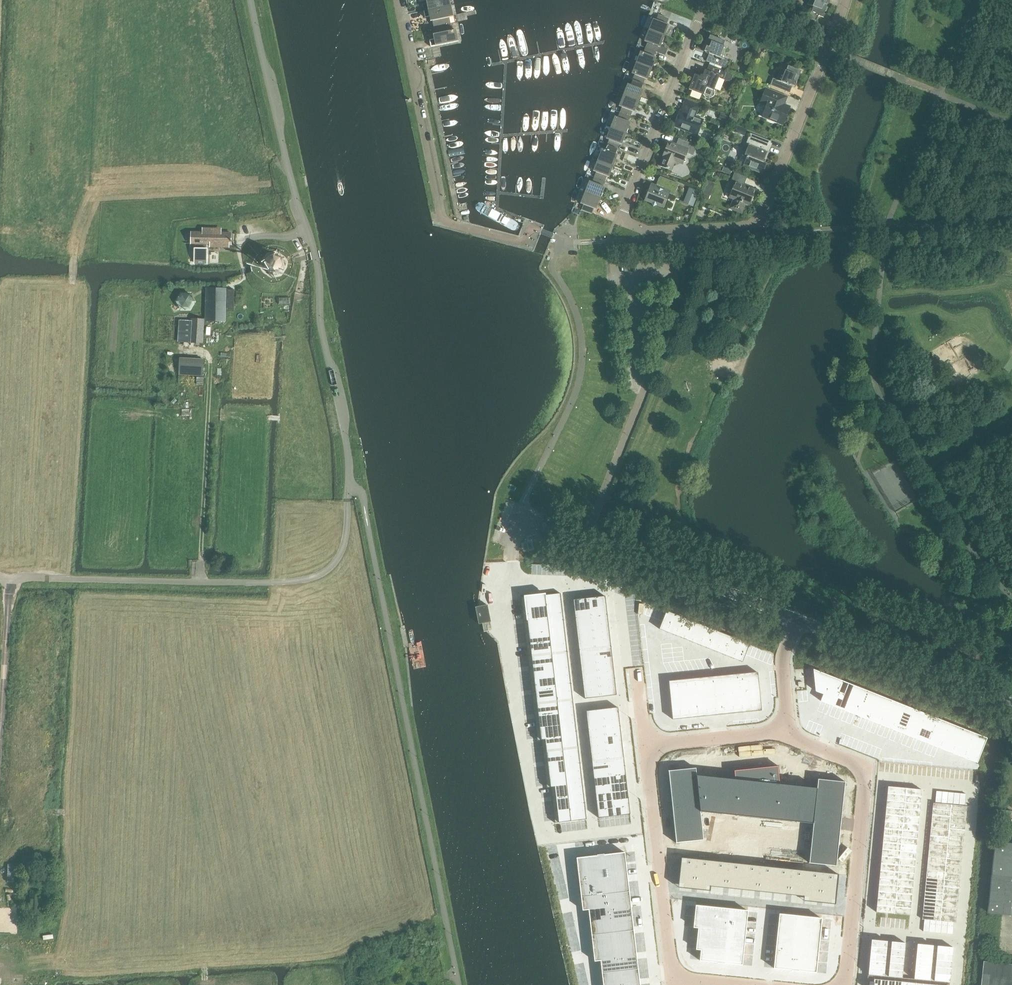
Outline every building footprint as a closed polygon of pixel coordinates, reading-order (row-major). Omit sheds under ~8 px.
[(424,11),(451,5),(450,0),(426,0),(427,4),(423,4),(424,11)] [(780,9),(783,1),(780,0),(777,0),(774,6),(780,9)] [(809,4),(814,6),(809,19),(817,22),(819,14),(823,16),(827,5),(827,4),(829,0),(810,0),(809,4)] [(433,21),(434,27),(451,24),(450,17),(454,16),(451,5),(424,11),(425,17),(430,16),(431,21),(433,21)] [(653,19),(649,30),(665,36),(669,25),(667,24),(669,19),(658,15),(656,20),(653,19)] [(451,24),(434,27),(436,34),(433,34),(434,39),(430,40),(431,47),(459,41),(456,30),(452,30),(451,24)] [(720,29),(718,35),(725,37),(727,32),(720,29)] [(648,42),(646,47),(656,51),(658,46),(660,47),(665,36),(649,30),(644,41),(648,42)] [(710,36),(706,46),(705,51),(709,53),(706,61),(725,68),(728,60),(724,58),(728,48),(723,46),(725,41),(714,36),(710,35),(710,36)] [(640,51),(636,62),(652,68),(656,57),(654,57),(656,51),(646,47),(644,52),(640,51)] [(635,74),(633,80),(643,84),(645,79),(648,80),(652,68),(636,62),(632,73),(635,74)] [(706,97),(707,98),(708,98),(709,98),(710,98),(711,98),(712,97),(713,97),(714,96),(714,95),(714,94),(715,94),(715,93),(715,92),(715,91),(714,90),(720,76),(724,77),(726,71),(709,64),(707,70),(705,70),(703,75),(701,76),(695,74),(689,89),(704,95),(704,96),(705,96),(706,97)] [(770,85),(790,93),(793,85),(795,86),(796,82),(797,82),(801,71),(788,65),(786,70),(781,68),(777,79),(773,78),(770,85)] [(628,84),(623,95),(639,101),(643,90),(641,89),(643,84),(633,80),(631,85),(628,84)] [(776,123),(777,122),(783,124),(787,112),(785,112),(788,106),(784,104),(787,97),(773,91),(772,93),(766,91),(761,103),(767,105),(764,114),(771,117),(769,120),(776,123)] [(622,107),(620,112),(630,116),(633,111),(635,112),(639,101),(623,95),(619,106),(622,107)] [(675,125),(698,134),(703,120),(694,117),(699,105),(687,100),(682,112),(680,111),(675,125)] [(615,116),(610,127),(626,133),(631,122),(628,121),(630,116),(620,112),(618,117),(615,116)] [(731,112),(728,120),(737,123),(740,116),(731,112)] [(609,139),(607,145),(618,149),(620,144),(622,144),(626,133),(610,127),(606,138),(609,139)] [(743,165),(763,173),(767,163),(764,162),(772,141),(750,133),(746,144),(748,145),(745,155),(747,156),(743,165)] [(663,156),(664,157),(660,166),(672,170),(673,166),(673,164),(674,161),(683,164),(684,162),(686,161),(685,159),(688,153),(693,155),(697,145),(683,140),(681,146),(668,141),(663,156)] [(602,148),(598,160),(614,166),(618,155),(616,154),(618,149),(607,145),(605,150),(602,148)] [(597,172),(594,177),(605,181),(607,176),(609,177),(614,166),(598,160),(593,171),(597,172)] [(743,185),(747,177),(735,173),(729,188),(733,190),(730,197),(737,199),(733,209),(742,212),(745,203),(749,204),(750,202),(751,202),(752,201),(752,200),(753,199),(753,198),(754,197),(754,196),(754,195),(754,194),(754,193),(754,192),(755,190),(743,185)] [(679,183),(661,176),(656,187),(652,185),(652,184),(645,200),(652,203),(653,206),(657,205),(664,207),(669,193),(675,195),(679,183)] [(589,181),(585,192),(601,198),(605,187),(603,186),(605,181),(594,177),(592,182),(589,181)] [(688,188),(685,197),(691,199),(689,205),(693,207),(698,191),(688,188)] [(601,198),(585,192),(581,203),(584,204),(582,210),(592,214),(594,208),(596,209),(601,198)] [(473,211),(517,236),(524,224),(479,199),(473,211)] [(191,232),(191,243),(196,243),(206,244),(210,244),(210,246),(221,247),(221,244),(229,244),(231,244),(231,233),(221,233),(212,233),(212,228),(203,228),(203,232),(191,232)] [(195,248),(195,262),(207,263),(207,248),(206,248),(206,244),(196,243),(196,248),(195,248)] [(266,270),(272,274),(280,273),(285,266),(283,258),(277,254),(269,255),(264,262),(264,264),(263,265),(263,268),(265,268),(266,270)] [(227,289),(207,288),(206,288),(206,320),(226,321),(227,289)] [(182,294),(177,301),(181,309),(190,309),(195,301),(191,294),(182,294)] [(204,319),(193,318),(192,321),(180,320),(178,341),(203,343),(204,319)] [(204,358),(180,357),(179,374),(203,375),(204,358)] [(545,594),(521,597),(522,609),(546,606),(545,598),(545,594)] [(561,596),(545,598),(546,606),(562,604),(561,596)] [(589,598),(573,600),(575,611),(591,609),(590,601),(589,598)] [(606,599),(590,601),(591,609),(607,607),(606,599)] [(562,604),(546,606),(547,614),(563,612),(562,604)] [(476,607),(479,624),(482,623),(491,621),(488,605),(478,607),(476,607)] [(546,606),(522,609),(523,621),(547,618),(547,614),(546,606)] [(607,607),(591,609),(592,617),(608,615),(607,607)] [(591,609),(575,611),(576,619),(592,617),(591,609)] [(667,611),(660,629),(668,632),(675,615),(667,611)] [(563,612),(547,614),(547,618),(548,622),(564,620),(563,612)] [(608,615),(592,617),(593,625),(608,623),(608,615)] [(675,615),(668,632),(676,636),(683,618),(675,615)] [(592,617),(576,619),(577,627),(593,625),(592,617)] [(547,618),(523,621),(525,633),(549,630),(548,622),(547,618)] [(683,618),(676,636),(685,639),(692,621),(683,618)] [(564,620),(548,622),(549,630),(565,628),(564,620)] [(692,621),(685,639),(693,642),(700,624),(692,621)] [(608,623),(593,625),(593,633),(609,631),(608,623)] [(700,624),(693,642),(701,646),(708,628),(700,624)] [(593,625),(577,627),(577,635),(593,633),(593,625)] [(565,628),(549,630),(550,638),(566,636),(565,628)] [(708,628),(701,646),(709,649),(716,631),(708,628)] [(549,630),(525,633),(526,645),(550,642),(550,638),(549,630)] [(609,631),(593,633),(594,641),(610,639),(609,631)] [(716,631),(709,649),(718,652),(725,634),(716,631)] [(593,633),(577,635),(578,643),(594,641),(593,633)] [(725,634),(718,652),(726,655),(733,638),(725,634)] [(566,636),(550,638),(550,642),(551,646),(567,644),(566,636)] [(733,638),(726,655),(734,659),(741,641),(733,638)] [(610,639),(594,641),(595,649),(611,647),(610,639)] [(594,641),(578,643),(579,651),(595,649),(594,641)] [(741,641),(734,659),(743,662),(750,644),(741,641)] [(550,642),(526,645),(528,656),(552,654),(551,646),(550,642)] [(567,644),(551,646),(552,654),(567,652),(567,644)] [(611,647),(595,649),(596,657),(612,655),(611,647)] [(595,649),(579,651),(580,658),(596,657),(595,649)] [(567,652),(552,654),(552,662),(568,660),(567,652)] [(552,654),(528,656),(529,668),(553,666),(552,662),(552,654)] [(612,655),(596,657),(597,665),(613,663),(612,655)] [(596,657),(580,658),(581,666),(597,665),(596,657)] [(568,660),(552,662),(553,666),(553,670),(569,668),(568,660)] [(613,663),(597,665),(598,673),(614,671),(613,663)] [(597,665),(581,666),(582,674),(598,673),(597,665)] [(553,666),(529,668),(530,680),(554,678),(553,670),(553,666)] [(569,668),(553,670),(554,678),(570,676),(569,668)] [(831,676),(814,669),(816,691),(824,694),(831,676)] [(614,671),(598,673),(599,680),(615,679),(614,671)] [(758,672),(749,673),(751,692),(760,691),(758,672)] [(598,673),(582,674),(583,682),(599,680),(598,673)] [(749,673),(740,674),(742,693),(751,692),(749,673)] [(740,674),(731,675),(733,694),(742,693),(740,674)] [(731,675),(722,676),(724,695),(733,694),(731,675)] [(570,676),(554,678),(555,686),(571,684),(570,676)] [(713,676),(705,677),(706,696),(715,695),(713,676)] [(722,676),(713,676),(715,695),(724,695),(722,676)] [(824,694),(821,701),(833,706),(843,681),(831,676),(824,694)] [(705,677),(696,678),(698,697),(706,696),(705,677)] [(554,678),(530,680),(532,692),(556,689),(555,686),(554,678)] [(696,678),(687,679),(689,698),(698,697),(696,678)] [(615,679),(599,680),(600,688),(616,687),(615,679)] [(687,679),(678,680),(680,699),(689,698),(687,679)] [(599,680),(583,682),(584,690),(600,688),(599,680)] [(678,680),(669,681),(671,700),(680,699),(678,680)] [(843,681),(833,706),(845,710),(855,686),(843,681)] [(571,684),(555,686),(556,689),(556,693),(572,692),(571,684)] [(855,686),(845,710),(857,715),(867,690),(855,686)] [(616,687),(600,688),(601,697),(617,695),(616,687)] [(600,688),(584,690),(585,698),(601,697),(600,688)] [(556,689),(532,692),(533,704),(557,701),(556,693),(556,689)] [(867,690),(857,715),(869,720),(879,695),(867,690)] [(760,691),(751,692),(753,711),(762,710),(760,691)] [(572,692),(556,693),(557,701),(573,700),(572,692)] [(751,692),(742,693),(744,712),(753,711),(751,692)] [(742,693),(733,694),(735,713),(744,712),(742,693)] [(733,694),(724,695),(726,714),(735,713),(733,694)] [(715,695),(706,696),(708,715),(717,715),(715,695)] [(724,695),(715,695),(717,715),(726,714),(724,695)] [(879,695),(869,720),(881,725),(891,700),(879,695)] [(706,696),(698,697),(700,716),(708,715),(706,696)] [(698,697),(689,698),(691,717),(700,716),(698,697)] [(689,698),(680,699),(682,718),(691,717),(689,698)] [(680,699),(671,700),(673,719),(682,718),(680,699)] [(573,700),(557,701),(558,709),(574,708),(573,700)] [(891,700),(881,725),(893,729),(903,705),(891,700)] [(557,701),(533,704),(534,716),(558,713),(558,709),(557,701)] [(903,705),(893,729),(905,734),(915,709),(903,705)] [(618,707),(602,709),(604,720),(619,718),(618,707)] [(574,708),(558,709),(558,713),(559,717),(575,715),(574,708)] [(602,709),(586,711),(588,722),(604,720),(602,709)] [(915,709),(905,734),(917,739),(927,714),(915,709)] [(558,713),(534,716),(536,728),(560,725),(559,717),(558,713)] [(927,714),(917,739),(929,744),(939,719),(927,714)] [(575,715),(559,717),(560,725),(576,723),(575,715)] [(619,718),(604,720),(604,728),(620,726),(619,718)] [(939,719),(929,744),(941,748),(951,724),(939,719)] [(604,720),(588,722),(589,730),(604,728),(604,720)] [(576,723),(560,725),(561,733),(577,731),(576,723)] [(951,724),(941,748),(953,753),(963,729),(951,724)] [(560,725),(536,728),(537,740),(561,737),(561,733),(560,725)] [(620,726),(604,728),(605,736),(621,734),(620,726)] [(604,728),(589,730),(589,738),(605,736),(604,728)] [(963,729),(953,753),(965,758),(975,733),(963,729)] [(577,731),(561,733),(561,737),(562,741),(578,739),(577,731)] [(975,733),(965,758),(977,763),(987,738),(975,733)] [(621,734),(605,736),(606,744),(622,742),(621,734)] [(605,736),(589,738),(590,746),(606,744),(605,736)] [(561,737),(537,740),(541,740),(543,751),(563,749),(562,741),(561,737)] [(578,739),(562,741),(563,749),(578,747),(578,739)] [(622,742),(606,744),(607,752),(623,750),(622,742)] [(606,744),(590,746),(591,754),(607,752),(606,744)] [(578,747),(563,749),(563,757),(579,755),(578,747)] [(563,749),(543,751),(544,763),(564,761),(563,757),(563,749)] [(623,750),(607,752),(608,760),(624,758),(623,750)] [(607,752),(591,754),(592,762),(608,760),(607,752)] [(579,755),(563,757),(564,761),(564,765),(580,763),(579,755)] [(624,758),(608,760),(609,768),(625,766),(624,758)] [(608,760),(592,762),(593,770),(609,768),(608,760)] [(564,761),(544,763),(545,775),(565,773),(564,765),(564,761)] [(580,763),(564,765),(565,773),(581,771),(580,763)] [(625,766),(609,768),(610,776),(626,774),(625,766)] [(735,779),(697,775),(698,780),(699,792),(700,804),(701,812),(813,824),(814,815),(815,803),(817,791),(817,788),(780,784),(778,766),(734,770),(735,779)] [(696,767),(669,770),(670,783),(671,795),(672,807),(700,804),(699,792),(698,780),(697,775),(696,767)] [(609,768),(593,770),(594,778),(610,776),(609,768)] [(581,771),(565,773),(566,781),(582,779),(581,771)] [(565,773),(545,775),(547,787),(567,785),(566,781),(565,773)] [(626,774),(610,776),(611,784),(627,782),(626,774)] [(610,776),(594,778),(595,786),(611,784),(610,776)] [(582,779),(566,781),(567,785),(567,789),(583,787),(582,779)] [(810,851),(809,863),(837,866),(838,854),(839,842),(841,830),(842,818),(843,806),(844,794),(846,781),(818,779),(817,788),(817,791),(815,803),(814,815),(813,824),(813,827),(812,839),(810,851)] [(627,782),(611,784),(612,792),(628,790),(627,782)] [(611,784),(595,786),(596,794),(612,792),(611,784)] [(567,785),(547,787),(547,788),(551,787),(552,799),(568,797),(567,789),(567,785)] [(888,786),(888,793),(905,795),(906,788),(888,786)] [(583,787),(567,789),(568,797),(584,795),(583,787)] [(906,788),(905,795),(921,796),(922,789),(906,788)] [(628,790),(612,792),(613,800),(629,798),(628,790)] [(612,792),(596,794),(597,802),(613,800),(612,792)] [(888,793),(887,800),(905,802),(905,795),(888,793)] [(584,795),(568,797),(569,805),(585,803),(584,795)] [(905,795),(905,802),(921,803),(921,796),(905,795)] [(568,797),(552,799),(553,811),(569,809),(569,805),(568,797)] [(629,798),(613,800),(614,808),(630,806),(629,798)] [(613,800),(597,802),(598,809),(614,808),(613,800)] [(887,800),(886,807),(904,809),(905,802),(887,800)] [(905,802),(904,809),(920,810),(921,803),(905,802)] [(585,803),(569,805),(569,809),(570,813),(586,811),(585,803)] [(700,804),(672,807),(674,818),(675,830),(676,843),(704,840),(703,828),(701,816),(701,812),(700,804)] [(630,806),(614,808),(615,816),(630,814),(630,806)] [(886,807),(886,814),(904,816),(904,809),(886,807)] [(614,808),(598,809),(599,818),(615,816),(614,808)] [(569,809),(553,811),(555,823),(571,821),(570,813),(569,809)] [(904,809),(904,816),(919,817),(920,810),(904,809)] [(999,810),(999,809),(998,822),(1010,823),(1011,824),(1011,812),(1011,811),(999,810)] [(586,811),(570,813),(571,821),(587,819),(586,811)] [(886,814),(885,821),(903,823),(904,816),(886,814)] [(932,815),(932,822),(950,823),(950,822),(950,816),(932,815)] [(904,816),(903,823),(919,824),(919,817),(904,816)] [(885,821),(884,828),(902,830),(903,823),(885,821)] [(932,822),(931,829),(949,830),(949,828),(950,823),(932,822)] [(903,823),(902,830),(918,831),(919,824),(903,823)] [(884,828),(884,835),(902,837),(902,830),(884,828)] [(931,829),(930,835),(948,837),(948,834),(949,830),(931,829)] [(902,830),(902,837),(917,838),(918,831),(902,830)] [(884,835),(883,842),(901,844),(902,837),(884,835)] [(930,835),(930,842),(948,844),(948,840),(948,837),(930,835)] [(902,837),(901,844),(917,845),(917,838),(902,837)] [(883,842),(882,849),(900,851),(901,844),(883,842)] [(930,842),(929,849),(947,851),(947,846),(948,844),(930,842)] [(1011,915),(1011,843),(996,842),(989,913),(1011,915)] [(901,844),(900,851),(916,852),(917,845),(901,844)] [(882,849),(882,856),(900,858),(900,851),(882,849)] [(929,849),(928,856),(946,858),(947,852),(947,851),(929,849)] [(900,851),(900,858),(915,859),(916,852),(900,851)] [(605,855),(601,855),(602,868),(626,865),(625,852),(605,855)] [(597,855),(577,858),(578,868),(579,871),(602,868),(601,855),(597,855)] [(882,856),(881,863),(899,865),(900,858),(882,856)] [(928,856),(928,863),(946,865),(946,858),(928,856)] [(679,879),(678,887),(694,889),(697,859),(682,857),(679,879)] [(900,858),(899,865),(915,866),(915,859),(900,858)] [(946,858),(946,865),(962,867),(962,860),(946,858)] [(697,859),(694,889),(710,891),(713,861),(697,859)] [(713,861),(710,891),(711,886),(726,888),(729,862),(713,861)] [(729,862),(726,888),(742,889),(745,864),(729,862)] [(881,863),(880,870),(898,872),(899,865),(881,863)] [(928,863),(927,870),(945,872),(946,865),(928,863)] [(745,864),(742,889),(758,891),(760,866),(745,864)] [(626,865),(602,868),(604,881),(628,878),(627,875),(626,865)] [(899,865),(898,872),(914,873),(915,866),(899,865)] [(946,865),(945,872),(961,873),(962,867),(946,865)] [(760,866),(758,891),(773,893),(776,867),(760,866)] [(776,867),(773,893),(789,894),(792,869),(776,867)] [(602,868),(579,871),(579,874),(580,884),(604,881),(602,868)] [(792,869),(789,894),(804,896),(804,901),(807,871),(792,869)] [(880,870),(880,877),(898,879),(898,872),(880,870)] [(927,870),(926,877),(944,879),(945,872),(927,870)] [(807,871),(804,901),(820,902),(823,873),(807,871)] [(898,872),(898,879),(913,880),(914,873),(898,872)] [(945,872),(944,879),(960,880),(961,873),(945,872)] [(823,873),(820,902),(836,904),(837,896),(839,874),(823,873)] [(880,877),(879,884),(897,886),(898,879),(880,877)] [(926,877),(926,884),(944,886),(944,879),(926,877)] [(628,878),(604,881),(605,894),(629,891),(628,881),(628,878)] [(898,879),(897,886),(913,887),(913,880),(898,879)] [(944,879),(944,886),(952,887),(960,887),(960,880),(944,879)] [(604,881),(580,884),(581,894),(582,897),(605,894),(604,881)] [(879,884),(878,891),(896,893),(897,886),(879,884)] [(926,884),(925,891),(943,893),(944,886),(926,884)] [(897,886),(896,893),(912,894),(913,887),(897,886)] [(944,886),(943,893),(959,894),(960,887),(952,887),(944,886)] [(31,891),(31,902),(47,902),(47,888),(40,888),(40,891),(31,891)] [(629,891),(605,894),(607,907),(610,906),(631,904),(630,901),(629,891)] [(878,891),(878,898),(896,900),(896,893),(878,891)] [(925,891),(924,898),(942,900),(943,893),(925,891)] [(896,893),(896,900),(912,901),(912,894),(896,893)] [(943,893),(942,900),(958,901),(959,894),(943,893)] [(605,894),(582,897),(582,900),(583,910),(589,909),(607,907),(605,894)] [(878,898),(877,905),(895,907),(896,900),(878,898)] [(924,898),(924,905),(942,907),(942,900),(924,898)] [(896,900),(895,907),(911,908),(912,901),(896,900)] [(942,900),(942,907),(958,908),(958,901),(942,900)] [(631,904),(610,906),(611,919),(632,917),(631,907),(631,904)] [(696,905),(695,916),(730,920),(731,909),(696,905)] [(877,905),(876,912),(894,914),(895,907),(877,905)] [(924,905),(923,912),(941,914),(942,907),(924,905)] [(607,907),(589,909),(590,919),(590,922),(611,919),(610,906),(607,907)] [(895,907),(894,914),(910,915),(911,908),(895,907)] [(942,907),(941,914),(957,915),(958,908),(942,907)] [(731,909),(730,920),(747,921),(748,910),(731,909)] [(923,912),(922,919),(925,919),(930,920),(936,920),(940,921),(941,914),(923,912)] [(780,914),(779,925),(796,926),(797,916),(780,914)] [(941,914),(940,921),(942,921),(948,921),(954,922),(956,922),(957,915),(941,914)] [(695,916),(694,927),(699,928),(699,927),(729,930),(730,920),(695,916)] [(797,916),(796,926),(821,929),(822,918),(797,916)] [(632,917),(611,919),(613,932),(634,930),(633,926),(632,917)] [(611,919),(590,922),(591,925),(592,935),(613,932),(611,919)] [(730,920),(729,930),(746,932),(747,921),(730,920)] [(779,925),(777,935),(795,937),(796,926),(779,925)] [(796,926),(795,937),(820,940),(821,929),(796,926)] [(699,928),(698,938),(727,941),(729,930),(699,927),(699,928)] [(634,930),(613,932),(614,945),(635,943),(634,933),(634,930)] [(729,930),(727,941),(745,943),(746,932),(729,930)] [(613,932),(592,935),(593,944),(593,948),(614,945),(613,932)] [(777,935),(776,946),(793,948),(795,937),(777,935)] [(795,937),(793,948),(819,951),(820,940),(795,937)] [(698,938),(696,949),(701,950),(701,949),(726,952),(727,941),(698,938)] [(867,984),(874,984),(873,984),(950,984),(944,983),(944,981),(950,982),(954,947),(918,944),(914,979),(902,978),(906,943),(872,939),(867,984)] [(727,941),(726,952),(743,954),(745,943),(727,941)] [(635,943),(614,945),(616,958),(619,958),(637,956),(636,953),(635,943)] [(614,945),(593,948),(594,951),(595,961),(601,960),(616,958),(614,945)] [(776,946),(775,957),(792,959),(793,948),(776,946)] [(793,948),(792,959),(817,961),(819,951),(793,948)] [(701,950),(700,960),(717,962),(725,963),(726,952),(701,949),(701,950)] [(726,952),(725,963),(742,965),(743,954),(726,952)] [(637,956),(619,958),(620,971),(638,969),(637,959),(637,956)] [(775,957),(774,968),(791,970),(792,959),(775,957)] [(616,958),(601,960),(602,973),(620,971),(619,958),(616,958)] [(792,959),(791,970),(799,970),(816,972),(817,961),(792,959)] [(981,984),(1011,984),(1011,964),(984,961),(981,984)] [(638,969),(620,971),(622,984),(640,981),(639,978),(638,969)] [(602,973),(604,982),(604,984),(609,984),(622,984),(620,971),(602,973)]
